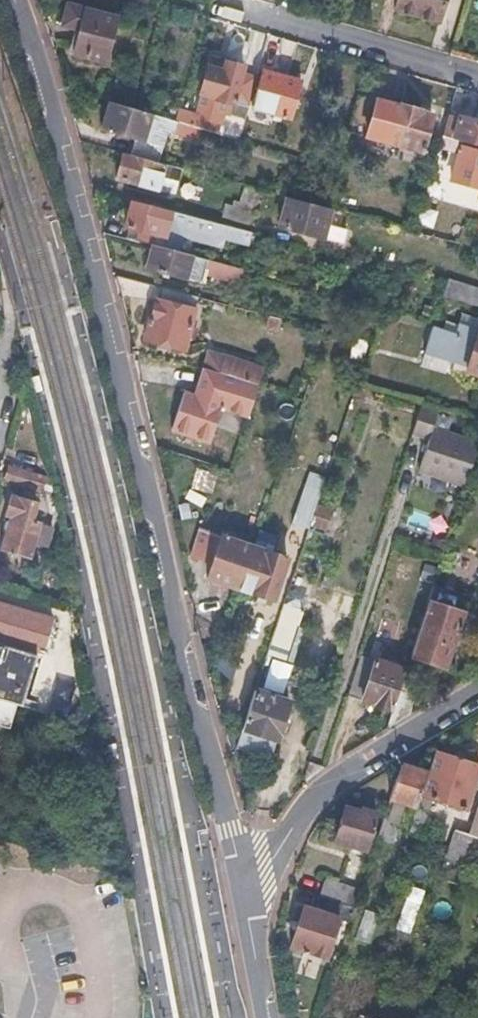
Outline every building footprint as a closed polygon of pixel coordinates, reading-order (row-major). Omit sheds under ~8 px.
[(392,13),(413,19),(437,26),(444,0),(396,0),(392,13)] [(59,26),(79,33),(72,55),(101,64),(114,22),(65,6),(59,26)] [(218,87),(202,83),(197,100),(231,110),(244,66),(235,63),(226,61),(218,87)] [(282,77),(264,72),(253,110),(290,120),(300,83),(282,77)] [(403,112),(375,104),(365,141),(421,157),(431,121),(403,112)] [(122,106),(114,134),(134,140),(129,157),(158,165),(168,131),(171,132),(170,136),(196,144),(201,130),(128,108),(122,106)] [(458,121),(452,144),(465,147),(477,151),(477,127),(476,126),(458,121)] [(461,157),(453,184),(477,191),(477,155),(464,151),(465,147),(452,144),(441,141),(439,151),(461,157)] [(129,157),(124,156),(116,182),(158,194),(162,181),(180,186),(184,172),(158,165),(129,157)] [(233,211),(224,208),(221,219),(253,228),(263,193),(248,189),(243,205),(235,203),(233,211)] [(330,211),(291,201),(282,231),(325,243),(333,212),(330,211)] [(131,203),(124,229),(139,233),(135,245),(154,250),(176,256),(180,243),(221,255),(224,246),(229,228),(131,203)] [(254,235),(229,228),(224,246),(249,253),(254,235)] [(176,256),(154,250),(148,273),(203,288),(206,276),(241,285),(244,274),(176,256)] [(452,286),(448,300),(477,309),(477,291),(452,283),(452,286)] [(158,302),(156,301),(146,340),(185,351),(195,312),(194,311),(197,300),(161,290),(158,302)] [(462,327),(477,332),(477,320),(465,317),(462,327)] [(281,322),(269,319),(266,332),(278,335),(281,322)] [(451,324),(448,334),(459,337),(462,327),(451,324)] [(477,379),(477,332),(462,327),(459,337),(448,334),(436,331),(428,357),(452,364),(471,370),(469,377),(477,379)] [(452,364),(428,357),(425,369),(449,375),(452,364)] [(231,362),(211,358),(205,376),(257,391),(263,372),(231,362)] [(199,394),(185,389),(173,427),(211,440),(224,401),(250,410),(257,391),(205,376),(199,394)] [(291,427),(295,400),(257,394),(253,421),(291,427)] [(432,443),(422,471),(467,486),(477,453),(477,445),(436,431),(441,415),(423,409),(414,437),(432,443)] [(53,494),(49,477),(9,464),(4,478),(53,494)] [(327,477),(311,472),(293,522),(309,528),(311,523),(319,502),(327,477)] [(8,496),(3,513),(9,514),(5,529),(0,548),(0,549),(26,556),(30,544),(39,547),(45,525),(32,522),(37,504),(8,496)] [(335,508),(319,502),(311,523),(328,529),(335,508)] [(208,534),(207,533),(198,560),(199,561),(208,534)] [(219,537),(208,534),(199,561),(210,565),(219,537)] [(250,548),(219,537),(210,565),(205,578),(236,589),(250,548)] [(283,559),(250,548),(236,589),(269,600),(283,559)] [(40,650),(49,619),(43,618),(46,609),(23,601),(20,610),(0,605),(0,638),(40,650)] [(461,613),(428,602),(409,656),(443,668),(461,613)] [(400,612),(386,607),(376,637),(390,642),(400,612)] [(299,626),(278,619),(267,649),(289,656),(299,626)] [(0,644),(0,699),(18,705),(33,654),(0,644)] [(373,664),(360,659),(348,697),(391,712),(399,686),(405,669),(375,659),(373,664)] [(283,682),(288,666),(273,661),(268,677),(283,682)] [(416,691),(399,686),(391,712),(385,728),(408,714),(416,691)] [(288,699),(254,687),(241,726),(275,738),(288,699)] [(18,705),(0,699),(0,718),(13,722),(18,705)] [(441,750),(427,791),(422,790),(417,806),(410,827),(423,831),(435,795),(467,805),(477,771),(477,762),(441,750)] [(428,771),(400,763),(378,829),(390,833),(401,801),(417,806),(422,790),(428,771)] [(359,813),(341,807),(331,836),(362,846),(374,810),(362,806),(359,813)] [(468,837),(454,832),(446,857),(470,865),(477,840),(468,837)] [(358,890),(323,878),(317,894),(353,905),(358,890)] [(312,909),(301,906),(289,944),(324,956),(336,916),(348,920),(353,905),(317,894),(312,909)]
